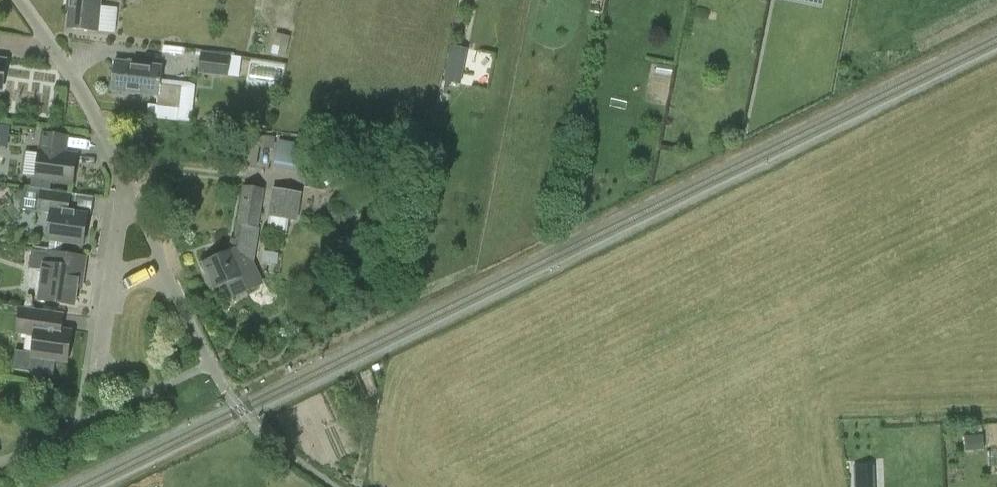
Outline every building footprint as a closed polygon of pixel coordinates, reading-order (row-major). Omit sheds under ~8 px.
[(69,28),(98,31),(101,0),(72,0),(69,28)] [(277,32),(271,53),(285,57),(291,36),(277,32)] [(445,79),(464,82),(469,46),(450,44),(445,79)] [(231,55),(202,52),(199,74),(228,77),(231,55)] [(182,87),(160,84),(162,66),(116,61),(112,91),(159,96),(157,106),(180,108),(182,87)] [(9,141),(11,126),(0,125),(0,140),(9,141)] [(72,184),(76,155),(65,153),(67,137),(43,133),(41,150),(40,150),(36,179),(72,184)] [(280,139),(277,164),(302,168),(306,143),(280,139)] [(214,288),(226,283),(233,298),(264,285),(255,262),(260,228),(258,227),(265,188),(244,185),(235,238),(231,237),(229,252),(203,263),(214,288)] [(87,214),(74,212),(77,195),(23,187),(20,209),(51,213),(47,241),(82,246),(87,214)] [(303,193),(272,188),(267,216),(298,221),(303,193)] [(30,268),(43,270),(38,300),(74,305),(81,257),(32,250),(30,268)] [(35,336),(33,352),(15,350),(13,369),(31,371),(33,376),(41,377),(45,373),(53,374),(55,360),(66,362),(70,331),(62,330),(64,313),(20,306),(16,334),(35,336)] [(869,461),(855,462),(856,486),(870,486),(869,461)]
